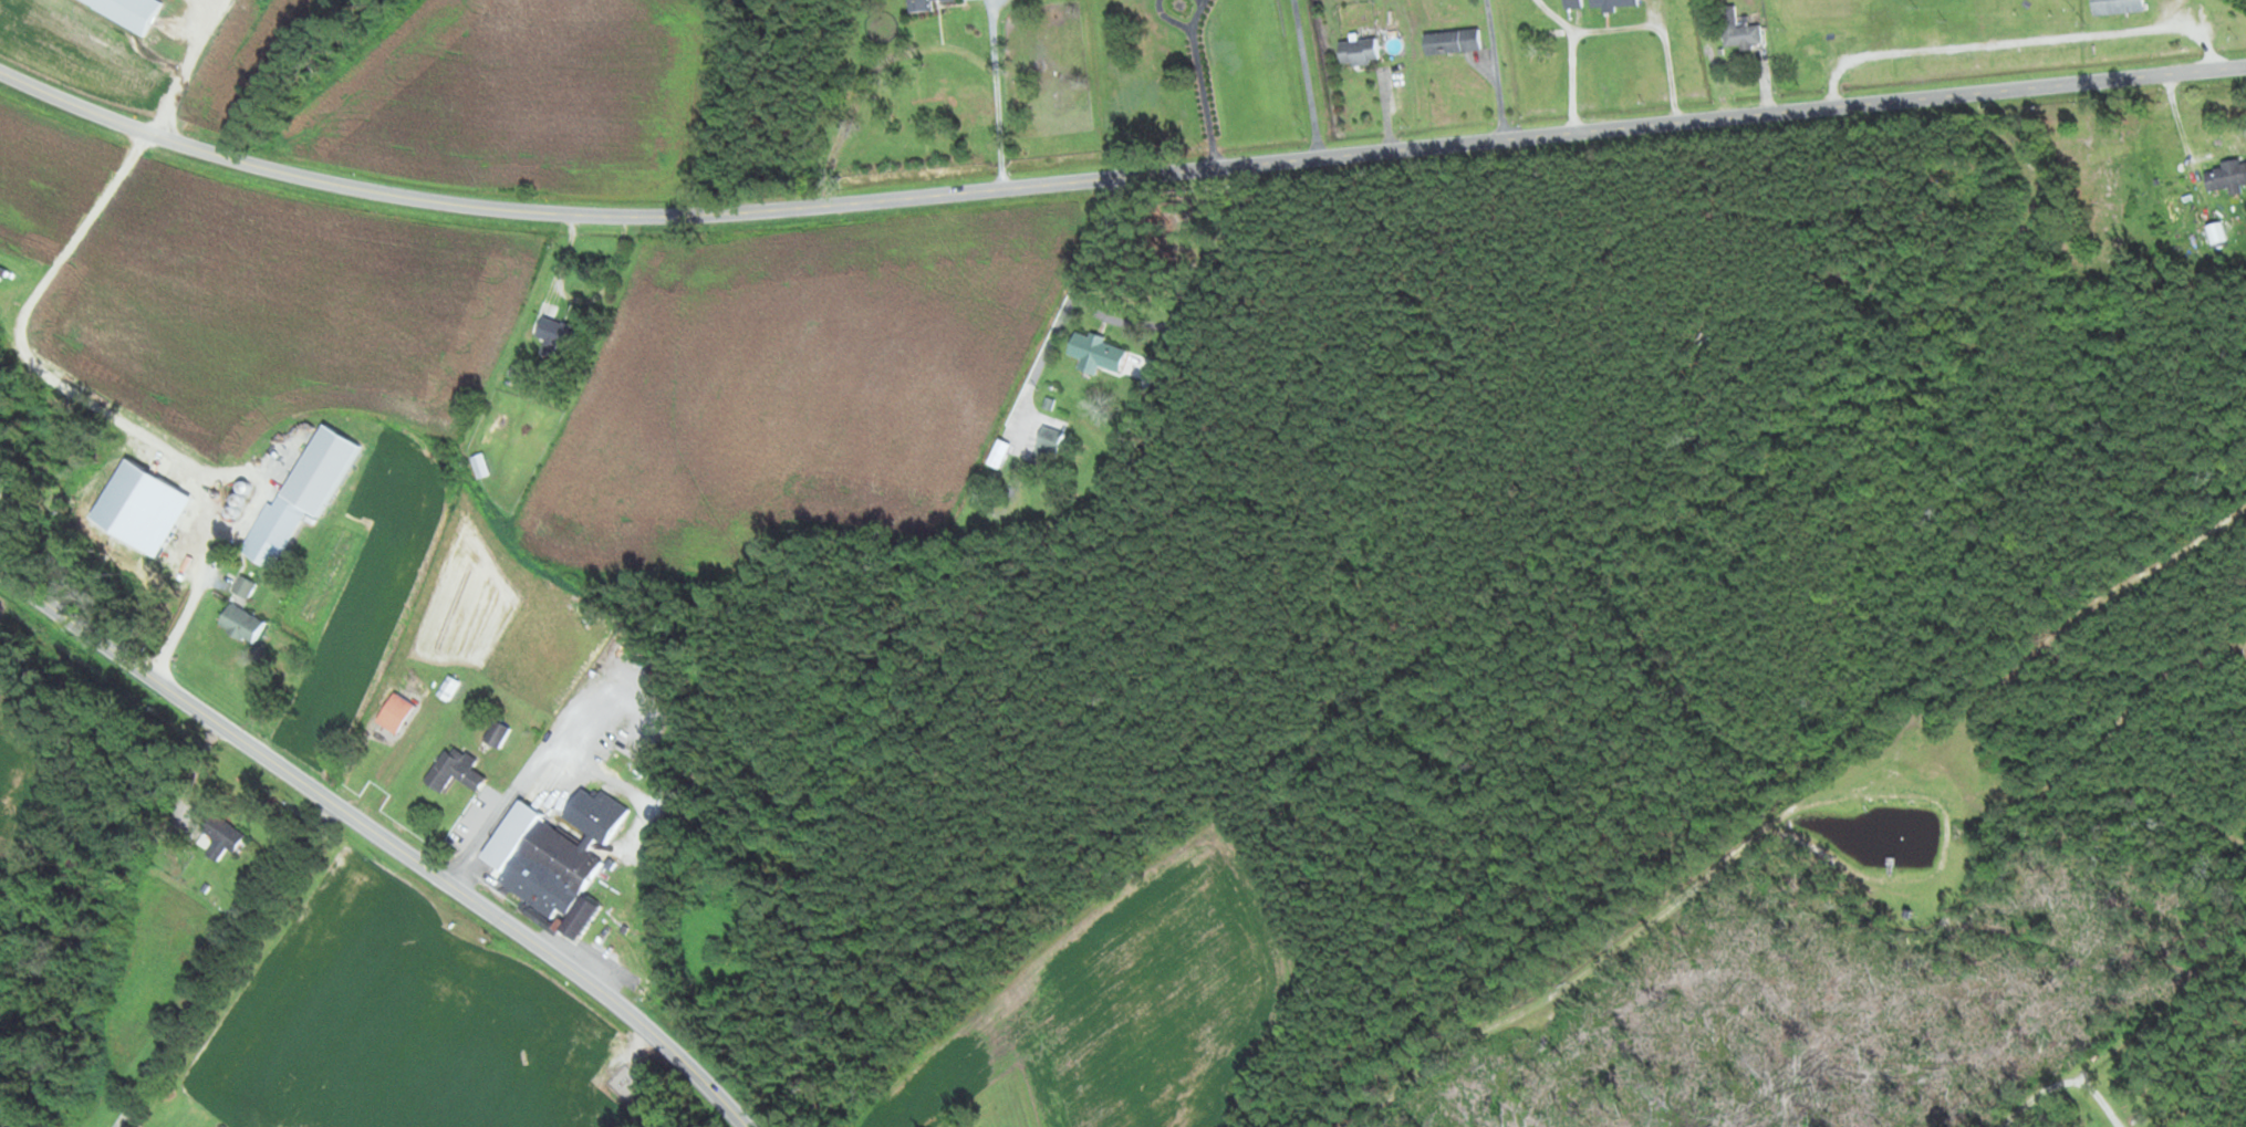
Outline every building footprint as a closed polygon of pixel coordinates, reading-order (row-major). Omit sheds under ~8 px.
[(146,32),(164,2),(160,0),(90,0),(146,32)] [(913,11),(935,11),(935,1),(959,1),(959,0),(913,0),(913,11)] [(1583,8),(1583,0),(1566,0),(1566,8),(1583,8)] [(1593,10),(1640,8),(1640,0),(1593,0),(1593,10)] [(2096,15),(2147,12),(2146,0),(2095,0),(2096,15)] [(1739,26),(1737,5),(1722,6),(1727,49),(1765,45),(1762,24),(1739,26)] [(1429,55),(1483,50),(1481,29),(1427,34),(1429,55)] [(1382,61),(1379,37),(1342,41),(1344,65),(1382,61)] [(2234,193),(2244,192),(2243,185),(2245,184),(2245,160),(2208,166),(2212,190),(2233,187),(2234,193)] [(2200,229),(2206,247),(2236,238),(2231,220),(2200,229)] [(575,348),(582,326),(544,314),(537,334),(547,337),(542,352),(555,356),(559,343),(575,348)] [(1069,352),(1083,357),(1080,366),(1097,372),(1100,363),(1121,370),(1130,346),(1078,327),(1069,352)] [(361,441),(323,421),(279,506),(268,501),(243,549),(277,567),(308,509),(322,516),(361,441)] [(1065,429),(1046,423),(1036,454),(1056,460),(1065,429)] [(1000,466),(1012,441),(1000,436),(989,461),(1000,466)] [(256,580),(240,574),(234,590),(249,596),(256,580)] [(266,619),(233,601),(220,624),(254,642),(266,619)] [(458,680),(448,675),(439,693),(449,698),(458,680)] [(399,733),(417,704),(396,690),(378,719),(399,733)] [(450,742),(426,779),(444,791),(455,775),(479,790),(488,776),(472,766),(477,760),(450,742)] [(496,873),(552,927),(559,931),(562,928),(582,938),(601,904),(595,898),(586,893),(603,858),(593,848),(598,839),(609,845),(630,805),(602,790),(598,795),(582,786),(566,817),(579,824),(589,833),(583,844),(575,840),(566,831),(538,816),(520,850),(511,845),(496,873)] [(203,827),(218,838),(207,852),(219,860),(229,846),(235,851),(247,834),(216,811),(203,827)]
